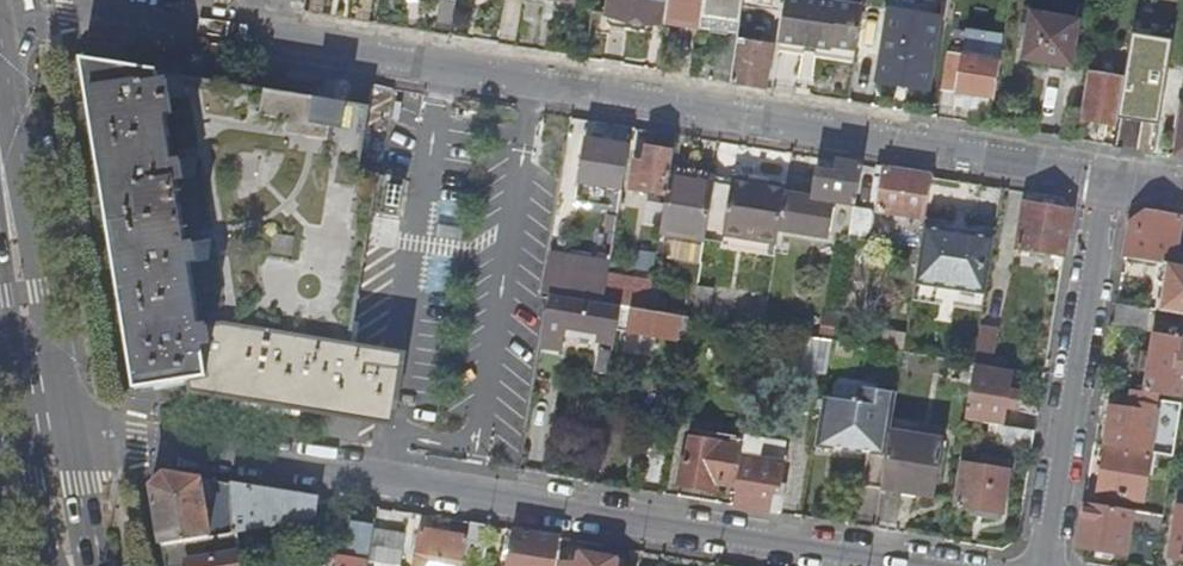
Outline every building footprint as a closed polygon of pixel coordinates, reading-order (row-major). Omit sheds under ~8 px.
[(608,28),(664,36),(666,24),(667,19),(670,0),(612,0),(608,28)] [(667,19),(703,25),(707,0),(670,0),(667,19)] [(703,25),(702,30),(739,37),(745,0),(707,0),(703,25)] [(780,43),(832,51),(832,48),(857,51),(864,8),(816,0),(787,0),(780,43)] [(1164,66),(1175,0),(1159,0),(1149,64),(1164,66)] [(1164,66),(1182,69),(1182,0),(1175,0),(1164,66)] [(1072,66),(1079,22),(1032,15),(1025,59),(1072,66)] [(702,30),(703,25),(667,19),(666,24),(702,30)] [(928,90),(936,42),(887,34),(879,82),(928,90)] [(738,41),(732,83),(767,89),(773,47),(738,41)] [(947,53),(941,90),(994,98),(1000,61),(947,53)] [(122,300),(135,377),(137,392),(151,389),(205,398),(205,396),(301,411),(396,426),(408,353),(351,345),(373,213),(399,217),(405,181),(358,173),(368,109),(83,61),(122,300)] [(1117,126),(1124,81),(1088,75),(1081,120),(1117,126)] [(586,139),(579,184),(623,191),(630,146),(586,139)] [(670,177),(674,153),(647,149),(645,163),(635,162),(631,190),(667,196),(670,177)] [(862,166),(838,162),(837,168),(828,166),(826,173),(818,171),(813,199),(786,194),(780,231),(829,238),(833,203),(855,205),(862,166)] [(932,177),(885,169),(877,210),(925,219),(932,177)] [(714,184),(670,177),(667,196),(661,233),(672,235),(669,258),(701,263),(705,240),(714,184)] [(786,194),(787,188),(733,179),(724,235),(777,243),(780,231),(786,194)] [(1018,249),(1064,256),(1071,211),(1025,204),(1018,249)] [(855,207),(850,237),(869,241),(874,217),(872,211),(855,207)] [(1132,223),(1126,258),(1162,264),(1174,266),(1182,218),(1147,212),(1132,223)] [(943,286),(976,291),(986,293),(995,238),(924,225),(915,281),(943,286)] [(608,276),(610,263),(550,253),(543,295),(549,295),(603,304),(608,276)] [(1174,266),(1162,264),(1159,284),(1166,285),(1161,313),(1182,316),(1182,268),(1174,266)] [(603,304),(621,307),(648,312),(653,284),(608,276),(603,304)] [(915,281),(912,298),(940,304),(943,286),(915,281)] [(940,304),(973,309),(976,291),(943,286),(940,304)] [(976,291),(973,309),(983,310),(986,293),(976,291)] [(603,304),(549,295),(546,319),(541,347),(563,351),(566,330),(616,338),(621,307),(603,304)] [(112,302),(123,379),(135,377),(122,300),(112,302)] [(1145,331),(1148,311),(1117,306),(1114,325),(1145,331)] [(624,331),(688,341),(692,319),(648,312),(621,307),(616,338),(623,338),(624,331)] [(824,314),(820,339),(833,341),(837,317),(824,314)] [(980,326),(974,364),(992,367),(999,329),(980,326)] [(1182,400),(1182,397),(1182,340),(1156,335),(1145,394),(1182,400)] [(820,339),(805,337),(799,369),(828,374),(833,341),(820,339)] [(610,376),(614,353),(601,351),(597,374),(610,376)] [(967,411),(965,421),(1000,427),(1003,428),(1006,409),(1015,410),(1017,393),(1009,391),(1012,373),(978,367),(971,411),(967,411)] [(824,397),(817,442),(869,451),(863,486),(881,489),(890,434),(897,393),(854,386),(851,402),(824,397)] [(1151,455),(1173,458),(1182,400),(1145,394),(1132,391),(1129,410),(1113,407),(1106,447),(1151,455)] [(1000,427),(998,444),(1032,450),(1035,433),(1003,428),(1000,427)] [(743,456),(744,447),(733,445),(734,437),(701,431),(699,440),(694,439),(690,461),(685,460),(681,485),(716,492),(718,483),(738,486),(743,456)] [(788,442),(746,434),(744,447),(743,456),(738,486),(734,506),(769,512),(781,514),(784,495),(773,493),(774,486),(780,487),(780,484),(784,464),(788,442)] [(890,434),(881,489),(934,497),(943,443),(890,434)] [(1142,501),(1151,455),(1106,447),(1097,506),(1126,511),(1128,498),(1142,501)] [(1002,514),(1010,464),(988,460),(986,470),(964,466),(957,507),(1002,514)] [(164,473),(152,486),(162,545),(232,533),(231,484),(213,481),(214,500),(203,502),(200,479),(164,473)] [(231,484),(232,533),(237,532),(317,519),(320,499),(231,484)] [(773,493),(784,495),(786,485),(780,484),(780,487),(774,486),(773,493)] [(1133,512),(1126,511),(1097,506),(1085,505),(1078,547),(1125,556),(1131,526),(1133,512)] [(1171,558),(1182,561),(1182,510),(1180,509),(1171,558)] [(1163,517),(1133,512),(1131,526),(1160,531),(1163,517)] [(368,562),(373,530),(375,520),(352,517),(345,560),(341,559),(340,565),(367,565),(368,562)] [(468,539),(464,562),(483,565),(490,527),(470,524),(468,539)] [(405,535),(373,530),(368,562),(390,565),(401,565),(405,535)] [(468,539),(421,531),(415,565),(464,565),(464,562),(468,539)] [(509,565),(555,565),(559,539),(515,531),(509,565)] [(162,545),(165,565),(239,565),(237,553),(241,552),(237,532),(232,533),(162,545)] [(599,557),(579,554),(577,565),(597,565),(599,557)] [(619,561),(599,557),(597,565),(618,565),(619,561)]
